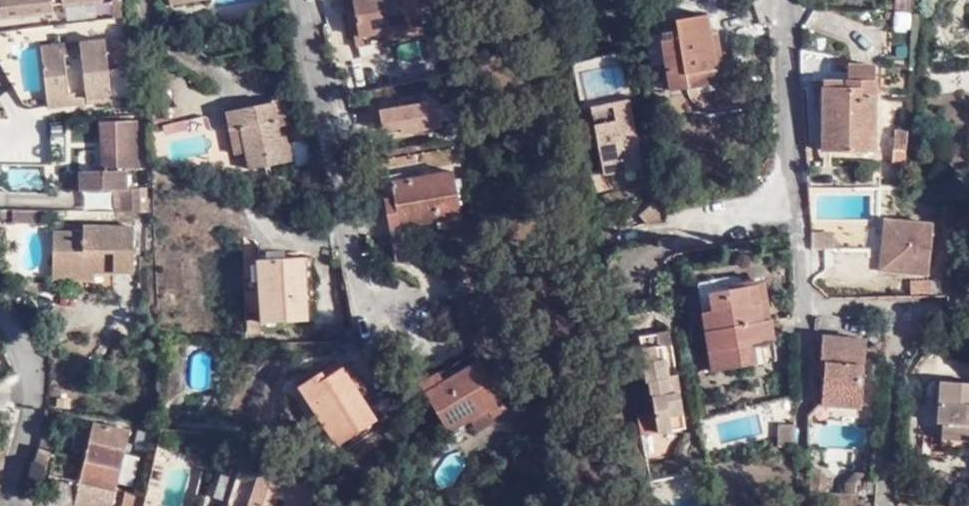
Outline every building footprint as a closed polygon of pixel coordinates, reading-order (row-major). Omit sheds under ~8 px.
[(52,2),(51,0),(0,0),(0,16),(51,11),(52,2)] [(358,33),(422,23),(419,0),(357,0),(357,9),(349,11),(352,34),(358,33)] [(711,56),(706,23),(702,2),(670,8),(672,19),(656,24),(665,78),(683,75),(682,63),(711,56)] [(62,8),(63,19),(94,16),(94,6),(62,8)] [(712,22),(706,23),(711,56),(682,63),(683,75),(719,68),(712,22)] [(424,30),(422,23),(358,33),(360,42),(424,30)] [(130,64),(126,38),(42,48),(48,96),(86,94),(87,104),(111,101),(108,66),(130,64)] [(871,151),(874,76),(874,60),(846,59),(845,75),(855,75),(854,85),(843,84),(827,83),(823,150),(871,151)] [(843,75),(843,84),(854,85),(855,75),(845,75),(843,75)] [(816,149),(823,150),(827,83),(819,83),(816,149)] [(289,90),(275,93),(280,119),(293,117),(289,90)] [(280,119),(275,93),(228,101),(231,120),(241,119),(246,145),(248,158),(292,150),(289,132),(282,133),(280,119)] [(50,108),(87,104),(86,94),(48,96),(50,108)] [(378,112),(379,141),(440,137),(438,108),(378,112)] [(624,172),(643,168),(632,110),(593,117),(606,184),(625,180),(624,172)] [(235,145),(246,145),(241,119),(231,120),(235,145)] [(144,170),(142,154),(139,131),(128,131),(127,122),(108,124),(108,141),(104,143),(105,157),(107,173),(108,190),(113,190),(114,212),(147,213),(145,188),(129,190),(128,171),(144,170)] [(892,130),(890,148),(906,150),(908,131),(892,130)] [(889,161),(905,163),(906,150),(890,148),(889,161)] [(415,163),(391,167),(402,217),(460,206),(452,163),(416,170),(415,163)] [(390,219),(402,217),(391,167),(379,169),(390,219)] [(645,176),(643,168),(624,172),(625,180),(645,176)] [(108,190),(107,173),(80,175),(81,192),(108,190)] [(42,209),(0,207),(0,217),(6,217),(6,221),(42,222),(42,209)] [(126,268),(126,260),(87,235),(86,220),(78,220),(77,229),(48,229),(46,266),(90,267),(126,268)] [(126,223),(86,220),(87,235),(126,260),(126,223)] [(932,275),(932,221),(881,221),(881,275),(932,275)] [(827,249),(825,231),(804,232),(805,250),(827,249)] [(868,268),(867,247),(829,250),(831,271),(868,268)] [(307,301),(305,259),(304,253),(278,254),(278,263),(261,264),(263,322),(308,321),(307,301)] [(315,259),(305,259),(307,301),(316,300),(315,259)] [(90,278),(90,267),(46,266),(46,277),(90,278)] [(745,289),(743,276),(731,277),(728,273),(705,277),(706,297),(700,301),(710,357),(744,354),(742,334),(767,329),(765,308),(757,309),(754,289),(745,289)] [(751,274),(743,276),(745,289),(754,289),(751,274)] [(917,281),(916,297),(936,298),(936,282),(917,281)] [(955,283),(936,282),(936,298),(955,299),(955,283)] [(672,340),(659,342),(662,355),(674,353),(672,340)] [(830,408),(869,410),(872,342),(826,341),(825,365),(832,365),(830,408)] [(662,355),(659,342),(640,345),(649,394),(654,393),(659,420),(663,440),(663,443),(687,439),(682,399),(671,401),(670,386),(679,385),(674,353),(662,355)] [(423,383),(426,391),(480,361),(481,360),(475,352),(423,383)] [(480,361),(426,391),(427,392),(429,395),(432,400),(449,429),(485,409),(489,412),(506,403),(496,384),(502,381),(488,356),(481,360),(480,361)] [(364,402),(343,370),(338,363),(303,390),(341,446),(377,420),(364,402)] [(352,363),(343,370),(364,402),(373,394),(352,363)] [(960,384),(946,381),(943,424),(949,425),(968,426),(968,385),(960,384)] [(682,399),(679,385),(670,386),(671,401),(682,399)] [(92,420),(85,464),(101,463),(100,482),(118,484),(130,417),(114,415),(112,423),(92,420)] [(813,420),(801,419),(801,449),(814,448),(813,427),(813,420)] [(663,440),(659,420),(642,424),(646,443),(663,440)] [(795,424),(780,425),(780,447),(795,447),(795,424)] [(149,427),(137,425),(135,440),(148,441),(149,427)] [(968,443),(968,426),(949,425),(948,441),(968,443)] [(486,441),(474,448),(480,458),(492,451),(486,441)] [(53,454),(41,449),(32,475),(29,498),(45,500),(46,483),(53,454)] [(229,501),(243,461),(229,456),(216,496),(229,501)] [(243,461),(229,501),(227,505),(250,505),(262,468),(243,461)] [(118,484),(100,482),(101,463),(85,464),(83,477),(63,475),(61,494),(60,505),(76,505),(115,505),(118,484)] [(262,468),(250,505),(309,505),(315,486),(262,468)] [(828,470),(819,470),(818,491),(835,492),(836,479),(828,470)] [(872,470),(864,470),(854,483),(854,493),(873,492),(872,470)] [(54,492),(61,494),(63,475),(56,475),(54,492)] [(124,505),(142,505),(144,488),(128,486),(124,505)]
